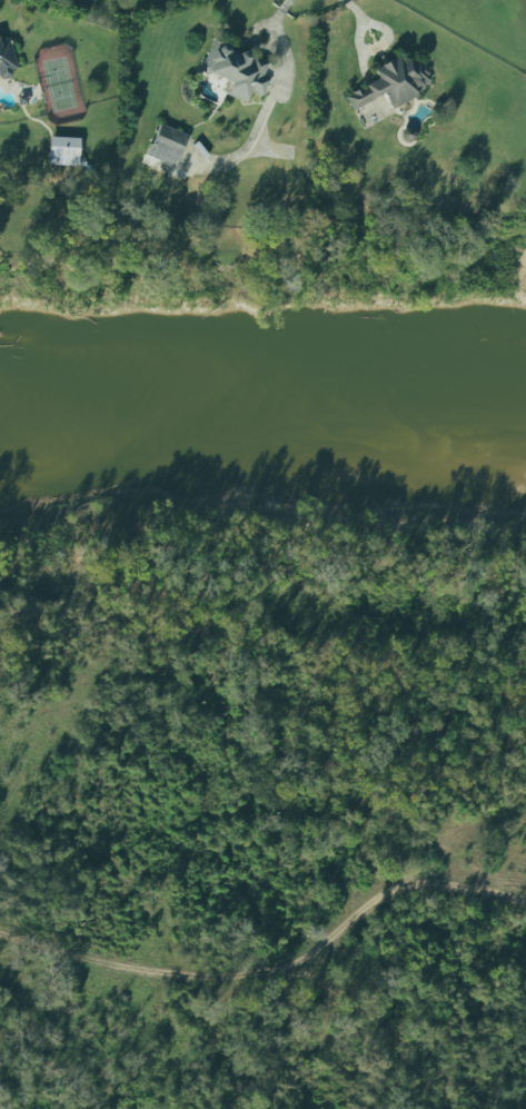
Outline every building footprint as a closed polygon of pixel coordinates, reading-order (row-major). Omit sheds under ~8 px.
[(9,77),(0,80),(0,38),(1,38),(2,42),(7,40),(14,69),(8,70),(9,77)] [(198,70),(212,39),(217,42),(214,47),(216,51),(218,47),(222,46),(226,47),(229,50),(237,56),(241,53),(247,53),(249,58),(265,65),(259,78),(266,80),(260,97),(248,91),(244,105),(225,96),(229,83),(208,73),(205,76),(201,75),(199,72),(198,70)] [(341,97),(359,131),(390,115),(388,110),(423,91),(423,85),(427,82),(424,76),(426,75),(421,66),(418,67),(414,59),(408,61),(407,59),(399,62),(397,58),(389,60),(378,66),(378,68),(371,70),(375,81),(341,97)] [(146,158),(175,168),(187,135),(158,125),(146,158)] [(48,165),(78,166),(79,139),(49,138),(48,165)]
